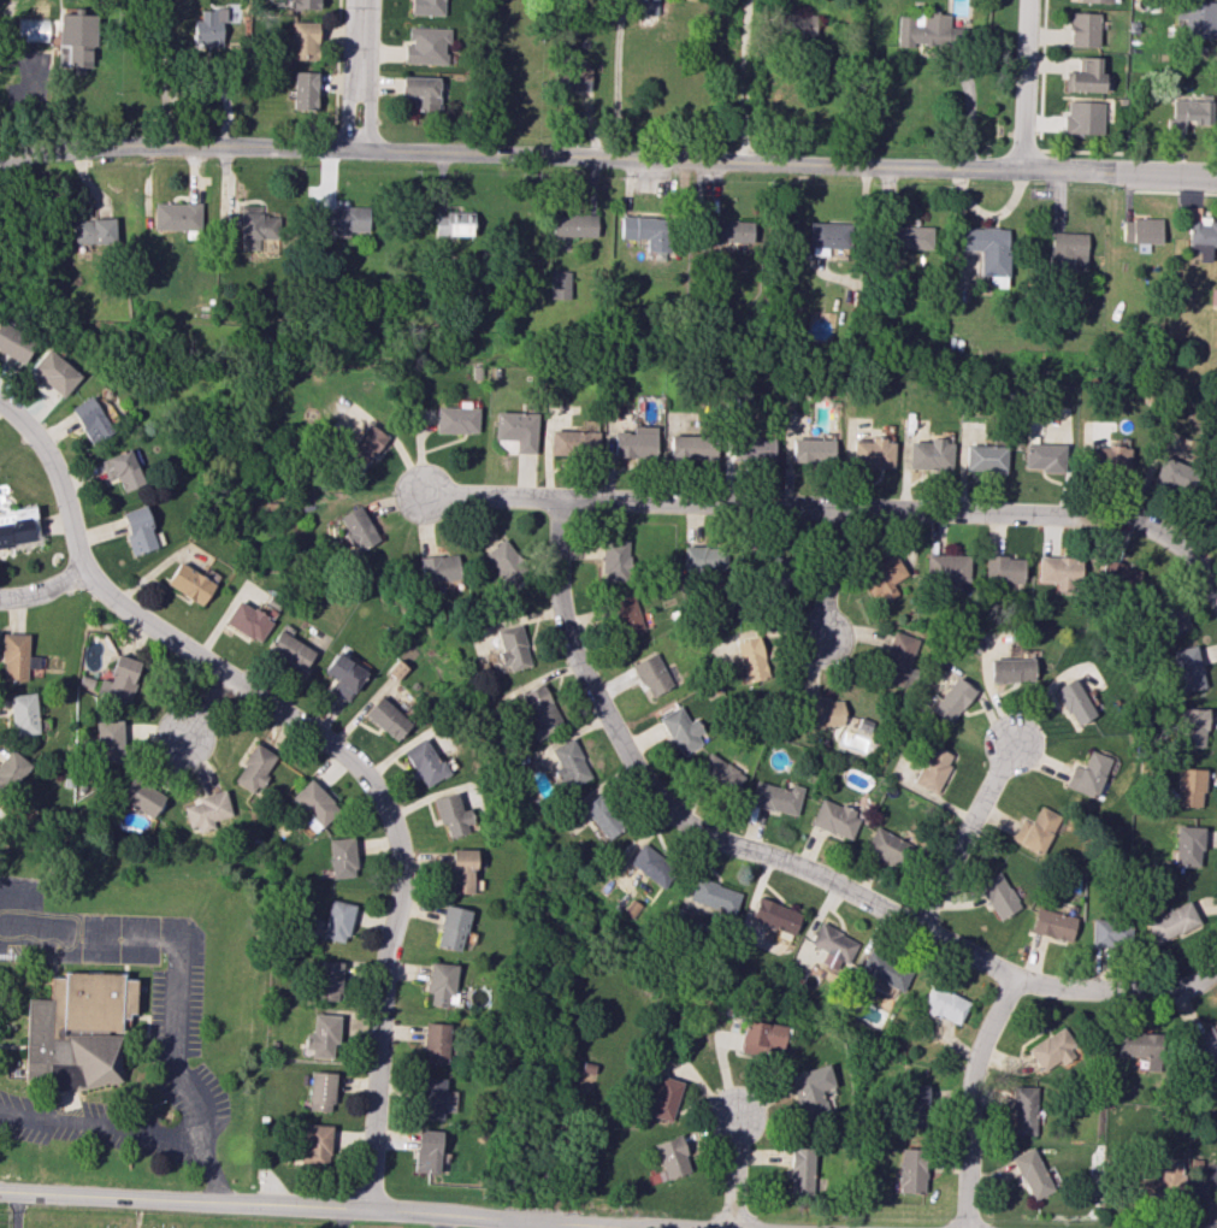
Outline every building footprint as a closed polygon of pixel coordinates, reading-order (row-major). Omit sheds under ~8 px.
[(289,9),(319,9),(319,0),(289,0),(289,9)] [(443,15),(444,0),(411,0),(411,14),(443,15)] [(657,0),(637,0),(636,14),(657,14),(657,0)] [(1215,2),(1183,1),(1182,38),(1214,39),(1215,2)] [(223,46),(222,8),(200,8),(200,19),(194,19),(194,46),(223,46)] [(57,66),(90,67),(91,47),(94,47),(95,15),(81,14),(81,10),(59,10),(57,66)] [(814,12),(783,13),(783,39),(815,39),(814,12)] [(1098,46),(1098,13),(1069,12),(1068,46),(1098,46)] [(897,13),(896,43),(949,45),(950,15),(897,13)] [(47,18),(18,19),(18,41),(48,41),(47,18)] [(316,59),(317,22),(290,21),(289,59),(316,59)] [(450,28),(408,27),(408,42),(404,42),(404,63),(446,64),(446,43),(450,43),(450,28)] [(1101,57),(1079,56),(1079,72),(1064,71),(1064,91),(1100,91),(1101,57)] [(590,65),(560,64),(560,89),(589,90),(590,65)] [(292,109),(315,110),(316,72),(293,71),(292,109)] [(439,77),(401,76),(401,95),(412,95),(412,110),(437,111),(439,77)] [(1172,99),(1172,119),(1166,119),(1166,131),(1184,131),(1184,126),(1211,126),(1212,100),(1172,99)] [(1065,133),(1102,134),(1103,101),(1065,100),(1065,133)] [(154,202),(153,231),(200,232),(201,203),(154,202)] [(241,250),(258,250),(259,238),(282,238),(283,216),(261,216),(261,206),(242,206),(241,250)] [(368,234),(368,208),(323,206),(323,234),(368,234)] [(1198,220),(1198,206),(1183,206),(1183,221),(1187,221),(1187,251),(1197,251),(1197,262),(1209,262),(1209,247),(1216,247),(1216,220),(1198,220)] [(472,235),(472,211),(443,211),(444,215),(434,216),(434,236),(472,235)] [(595,215),(552,214),(551,236),(595,237),(595,215)] [(619,238),(645,239),(645,251),(668,251),(669,218),(620,216),(619,238)] [(73,220),(73,244),(116,243),(115,218),(73,220)] [(751,221),(708,219),(707,241),(751,242),(751,221)] [(1160,219),(1121,219),(1121,242),(1136,242),(1137,252),(1146,252),(1146,244),(1161,244),(1160,219)] [(800,260),(810,260),(810,255),(826,254),(826,249),(851,248),(850,222),(807,223),(808,245),(800,245),(800,260)] [(884,248),(930,249),(931,227),(885,225),(884,248)] [(1007,276),(1008,228),(962,227),(961,249),(979,250),(978,276),(1007,276)] [(1085,264),(1086,233),(1049,232),(1048,269),(1073,270),(1073,263),(1085,264)] [(569,271),(550,270),(549,299),(568,299),(569,271)] [(34,338),(0,323),(0,351),(1,351),(0,353),(0,359),(20,368),(34,338)] [(29,368),(60,398),(79,377),(48,347),(29,368)] [(69,407),(90,444),(111,431),(90,395),(69,407)] [(435,433),(476,433),(477,404),(458,404),(458,407),(435,407),(435,433)] [(535,453),(535,413),(493,412),(493,439),(515,440),(515,452),(535,453)] [(596,421),(581,420),(580,430),(550,429),(550,452),(595,454),(596,421)] [(361,475),(386,435),(365,422),(340,462),(361,475)] [(613,431),(612,456),(654,457),(655,426),(631,426),(631,431),(613,431)] [(715,460),(715,436),(669,435),(669,459),(715,460)] [(737,459),(773,460),(773,437),(737,437),(737,459)] [(834,439),(792,438),(791,462),(833,463),(834,439)] [(852,439),(851,467),(892,468),(893,440),(852,439)] [(907,468),(951,469),(952,440),(929,440),(929,442),(908,442),(907,468)] [(1065,445),(1024,443),(1023,470),(1064,471),(1065,445)] [(965,470),(1006,471),(1007,446),(965,445),(965,470)] [(1091,447),(1091,472),(1129,472),(1129,446),(1091,447)] [(107,481),(116,476),(123,492),(143,483),(128,449),(99,461),(107,481)] [(1194,465),(1159,456),(1152,483),(1187,493),(1194,465)] [(34,542),(30,518),(35,517),(33,504),(0,510),(0,547),(34,542)] [(119,513),(133,555),(156,547),(143,505),(119,513)] [(359,551),(376,541),(354,507),(337,517),(359,551)] [(482,555),(508,587),(528,571),(501,539),(482,555)] [(602,540),(601,580),(628,580),(629,541),(602,540)] [(683,545),(684,574),(726,572),(725,544),(683,545)] [(761,554),(767,589),(792,585),(787,550),(761,554)] [(460,579),(456,553),(418,558),(422,585),(460,579)] [(897,593),(891,583),(906,575),(894,553),(859,571),(874,599),(885,593),(888,598),(897,593)] [(925,580),(969,581),(969,554),(926,554),(925,580)] [(985,556),(985,582),(1023,583),(1024,557),(985,556)] [(1037,582),(1055,582),(1055,591),(1080,593),(1082,558),(1038,556),(1037,582)] [(214,580),(176,563),(165,587),(204,604),(214,580)] [(1138,563),(1100,564),(1101,589),(1139,589),(1138,563)] [(645,630),(631,594),(610,602),(614,614),(612,615),(621,639),(645,630)] [(1165,641),(1190,628),(1174,597),(1156,606),(1160,612),(1152,616),(1165,641)] [(223,624),(259,642),(271,618),(235,600),(223,624)] [(504,672),(530,665),(519,621),(493,628),(504,672)] [(314,650),(277,630),(266,651),(302,671),(314,650)] [(917,639),(892,631),(878,677),(912,688),(918,669),(909,666),(917,639)] [(2,681),(27,681),(27,669),(44,670),(44,656),(27,656),(28,634),(3,634),(2,681)] [(734,642),(745,683),(768,677),(757,636),(734,642)] [(1180,693),(1204,688),(1195,645),(1170,650),(1180,693)] [(649,698),(673,686),(655,652),(631,664),(649,698)] [(323,673),(336,680),(330,691),(349,701),(365,669),(333,653),(323,673)] [(142,662),(117,654),(107,681),(101,679),(96,693),(126,704),(142,662)] [(989,681),(1034,682),(1034,659),(990,658),(989,681)] [(931,712),(951,725),(973,688),(953,676),(931,712)] [(1053,688),(1075,726),(1095,715),(1074,677),(1053,688)] [(520,693),(534,722),(527,725),(534,740),(562,726),(542,683),(520,693)] [(9,695),(13,735),(39,732),(34,692),(9,695)] [(394,742),(410,724),(380,695),(364,713),(394,742)] [(805,725),(842,725),(843,700),(805,699),(805,725)] [(702,745),(696,735),(703,731),(695,718),(688,722),(679,705),(658,717),(681,757),(702,745)] [(1206,709),(1180,708),(1179,746),(1205,747),(1206,709)] [(121,720),(95,721),(97,763),(122,762),(121,720)] [(424,788),(447,774),(424,736),(401,750),(424,788)] [(549,749),(558,767),(552,771),(562,791),(591,776),(571,738),(549,749)] [(253,794),(277,757),(255,743),(231,780),(253,794)] [(953,755),(929,744),(911,782),(934,794),(953,755)] [(11,791),(32,766),(11,748),(0,761),(0,785),(2,783),(11,791)] [(1095,799),(1111,758),(1090,750),(1083,767),(1073,764),(1064,787),(1095,799)] [(732,793),(744,774),(707,752),(695,770),(732,793)] [(1203,769),(1177,768),(1176,806),(1203,807),(1203,769)] [(150,820),(165,798),(134,776),(119,798),(150,820)] [(315,833),(340,809),(309,779),(291,797),(310,816),(304,823),(315,833)] [(797,815),(802,786),(790,784),(789,789),(754,781),(749,805),(797,815)] [(189,828),(197,825),(199,832),(215,828),(213,820),(231,816),(224,790),(197,797),(198,802),(183,806),(189,828)] [(432,799),(444,837),(473,828),(467,808),(461,810),(455,792),(432,799)] [(606,840),(623,827),(597,794),(580,807),(606,840)] [(1041,855),(1060,815),(1040,805),(1031,822),(1022,818),(1012,840),(1041,855)] [(1201,866),(1202,827),(1176,826),(1175,866),(1201,866)] [(864,852),(899,866),(908,841),(873,827),(864,852)] [(329,839),(331,877),(355,877),(354,838),(329,839)] [(627,862),(662,889),(677,869),(642,843),(627,862)] [(473,849),(450,849),(449,893),(472,893),(473,849)] [(1020,908),(999,871),(977,884),(997,920),(1020,908)] [(741,892),(695,877),(688,900),(733,915),(741,892)] [(801,913),(757,896),(749,918),(793,935),(801,913)] [(324,940),(348,942),(352,903),(328,900),(324,940)] [(1144,920),(1154,944),(1198,927),(1189,903),(1144,920)] [(460,952),(469,910),(444,905),(434,946),(460,952)] [(1076,915),(1034,909),(1031,935),(1073,940),(1076,915)] [(1090,944),(1129,946),(1130,919),(1092,917),(1090,944)] [(857,940),(819,922),(810,942),(801,937),(795,950),(841,973),(857,940)] [(912,968),(866,951),(858,973),(903,990),(912,968)] [(340,1000),(341,962),(317,961),(316,999),(340,1000)] [(446,1007),(447,995),(453,995),(456,965),(429,962),(426,993),(430,993),(429,1005),(446,1007)] [(51,976),(64,976),(64,972),(123,973),(123,979),(135,979),(134,1016),(129,1016),(129,1020),(119,1020),(117,1069),(120,1069),(119,1081),(51,1097),(47,1079),(25,1079),(28,1000),(49,1000),(51,976)] [(921,1002),(928,1005),(925,1012),(958,1025),(968,999),(928,985),(921,1002)] [(336,1058),(337,1015),(313,1014),(312,1033),(304,1033),(303,1049),(310,1050),(310,1057),(336,1058)] [(1189,1039),(1202,1061),(1216,1051),(1216,1021),(1189,1039)] [(783,1051),(784,1024),(743,1022),(741,1049),(783,1051)] [(423,1063),(447,1064),(449,1024),(424,1023),(423,1063)] [(1078,1053),(1064,1027),(1026,1047),(1039,1072),(1078,1053)] [(1118,1057),(1145,1056),(1146,1076),(1159,1076),(1157,1032),(1117,1033),(1118,1057)] [(787,1074),(798,1119),(834,1111),(829,1091),(836,1090),(831,1064),(787,1074)] [(332,1111),(333,1072),(309,1072),(308,1111),(332,1111)] [(645,1114),(669,1122),(682,1082),(658,1075),(645,1114)] [(444,1078),(419,1077),(417,1118),(442,1119),(444,1078)] [(927,1084),(903,1084),(902,1123),(926,1123),(927,1084)] [(1011,1134),(1036,1135),(1037,1087),(1012,1086),(1011,1134)] [(330,1125),(302,1124),(301,1164),(329,1165),(330,1125)] [(414,1172),(438,1173),(440,1130),(416,1130),(414,1172)] [(653,1144),(666,1180),(691,1171),(677,1135),(653,1144)] [(813,1147),(790,1147),(789,1193),(812,1194),(813,1147)] [(1061,1186),(1052,1166),(1042,1171),(1031,1147),(1010,1156),(1030,1199),(1061,1186)] [(897,1192),(923,1193),(924,1148),(898,1148),(897,1192)] [(1134,1194),(1180,1192),(1179,1163),(1159,1163),(1159,1169),(1133,1170),(1134,1194)]
